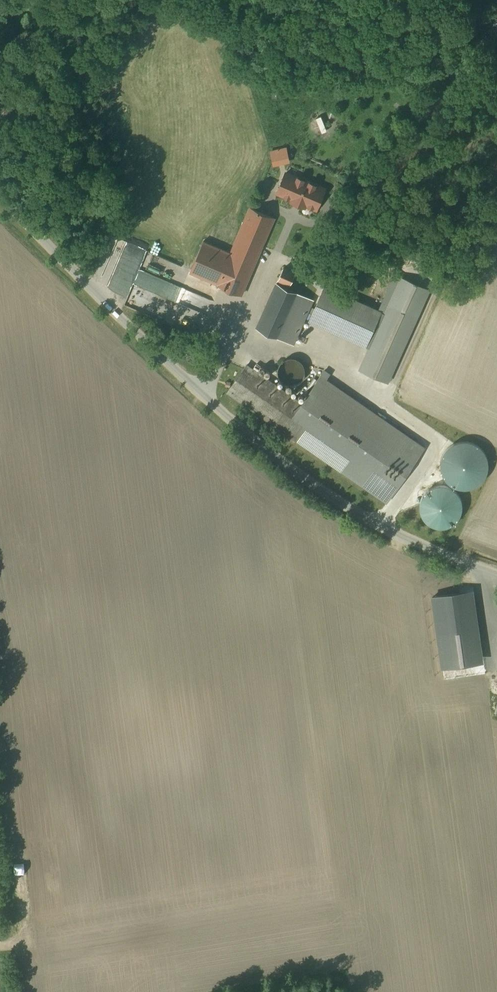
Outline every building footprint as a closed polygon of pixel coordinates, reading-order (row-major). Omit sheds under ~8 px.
[(299,120),(303,117),(294,103),(289,106),(299,120)] [(287,147),(269,149),(270,165),(288,163),(287,147)] [(325,189),(287,172),(277,192),(292,199),(291,201),(305,207),(306,205),(316,209),(325,189)] [(275,217),(251,207),(231,253),(204,241),(191,271),(190,272),(241,294),(275,217)] [(112,282),(131,289),(146,251),(127,244),(112,282)] [(295,277),(281,271),(255,331),(293,348),(312,303),(289,293),(295,277)] [(379,309),(325,285),(308,321),(368,348),(359,370),(389,384),(431,290),(394,274),(379,309)] [(295,359),(291,358),(287,359),(282,363),(279,367),(278,371),(280,378),(283,381),(288,384),(295,385),(301,381),(304,378),(305,374),(305,370),(303,364),(299,361),(295,359)] [(300,402),(247,365),(228,392),(342,470),(360,443),(300,402)] [(320,374),(300,402),(360,443),(342,470),(386,501),(424,447),(320,374)] [(440,465),(441,473),(445,480),(450,485),(457,489),(465,490),(473,488),(480,484),(485,478),(488,471),(489,462),(486,455),(482,448),(475,443),(467,441),(459,442),(451,445),(445,450),(442,457),(440,465)] [(437,486),(432,488),(428,490),(425,494),(423,498),(421,502),(421,506),(421,511),(423,515),(425,519),(429,522),(432,525),(437,526),(441,527),(446,526),(450,525),(454,522),(457,519),(460,515),(461,511),(462,506),(461,502),(460,497),(457,494),(454,490),(450,488),(446,486),(441,486),(437,486)] [(474,590),(431,596),(441,668),(484,662),(474,590)] [(22,873),(16,874),(18,885),(24,884),(22,873)]
